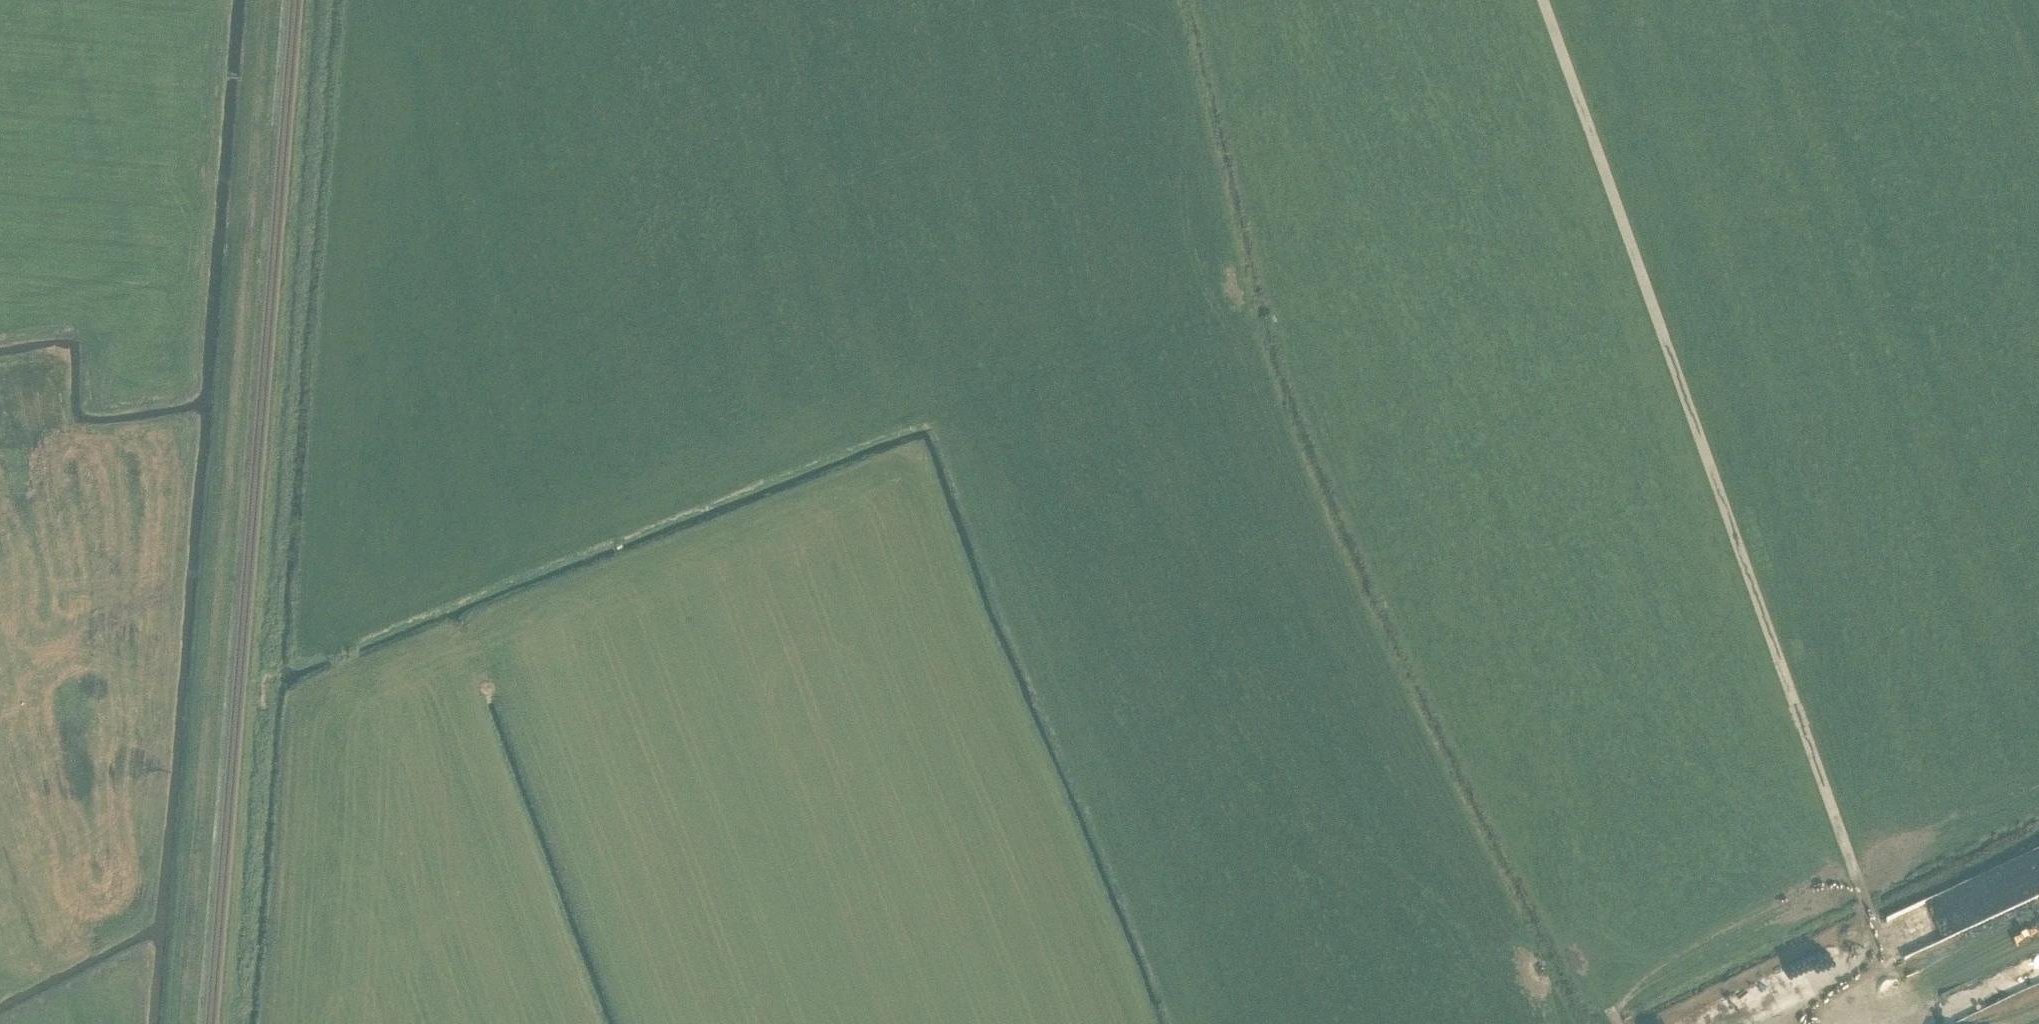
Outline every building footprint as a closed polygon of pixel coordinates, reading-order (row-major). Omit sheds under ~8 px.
[(2013,968),(2038,954),(2038,916),(1997,939),(2013,968)]
